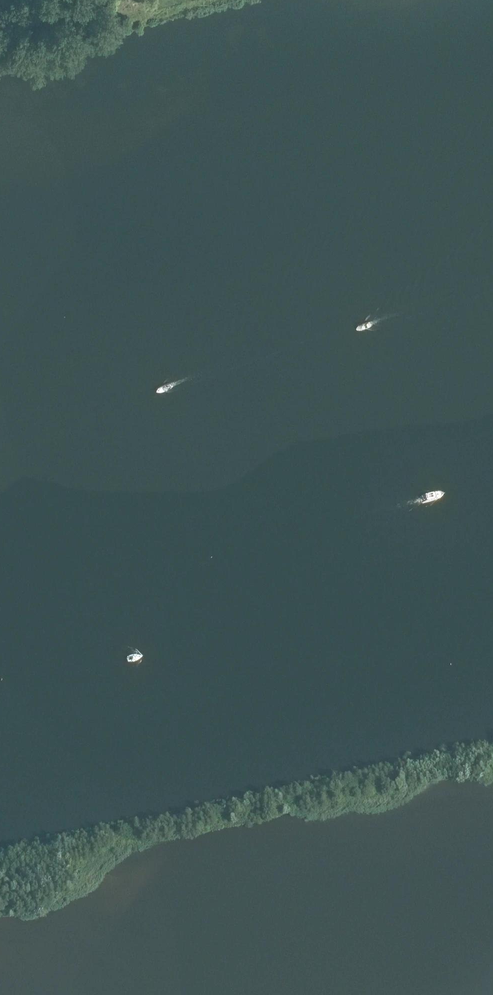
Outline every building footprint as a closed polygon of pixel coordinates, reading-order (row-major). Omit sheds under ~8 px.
[(131,10),(136,9),(134,0),(128,0),(131,10)]
